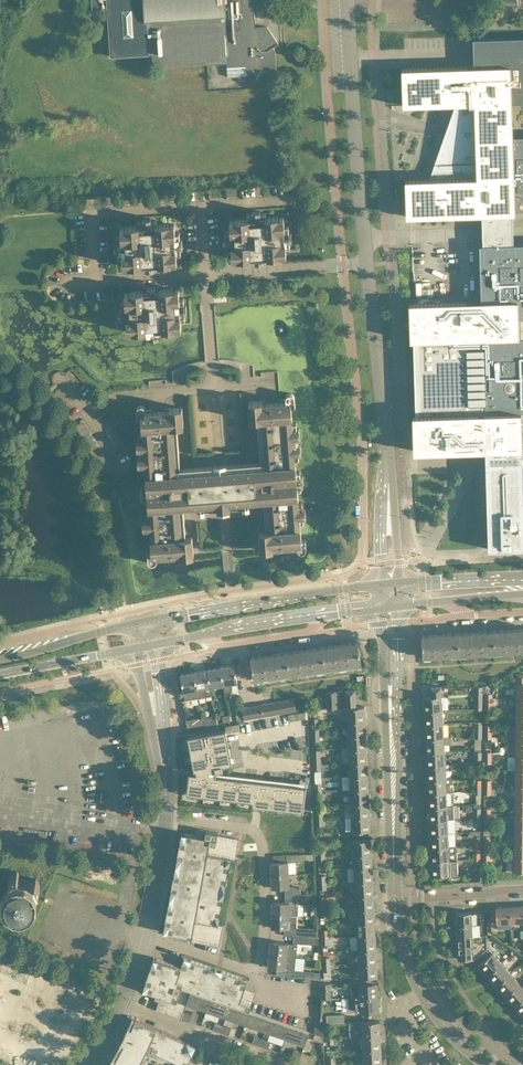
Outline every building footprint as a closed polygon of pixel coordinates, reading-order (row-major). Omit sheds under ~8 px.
[(108,63),(224,55),(226,75),(276,72),(272,25),(260,26),(258,0),(103,0),(108,63)] [(513,244),(513,233),(512,214),(515,214),(515,210),(522,210),(522,136),(512,136),(512,127),(513,126),(514,125),(515,124),(515,123),(514,122),(514,121),(513,121),(512,120),(511,103),(522,102),(522,37),(473,39),(474,66),(402,69),(403,86),(404,105),(451,104),(455,104),(448,128),(453,129),(438,161),(433,179),(405,180),(406,197),(407,197),(407,216),(434,216),(482,215),(483,234),(483,245),(479,245),(481,301),(466,302),(466,301),(409,303),(410,320),(411,340),(413,340),(416,415),(413,415),(414,451),(463,449),(463,450),(485,449),(486,466),(488,538),(488,549),(506,548),(522,547),(522,243),(513,244)] [(247,213),(247,218),(235,219),(235,220),(230,220),(230,229),(226,229),(226,236),(224,236),(224,244),(227,243),(227,250),(231,250),(232,258),(237,258),(237,259),(251,258),(251,257),(253,257),(253,262),(266,261),(265,257),(267,256),(267,257),(281,256),(281,255),(286,255),(286,246),(290,246),(290,239),(292,239),(291,231),(289,231),(289,225),(284,225),(284,222),(284,217),(278,217),(278,216),(266,217),(266,212),(260,213),(260,210),(252,211),(252,213),(247,213)] [(177,262),(176,253),(181,253),(180,246),(183,246),(182,238),(180,239),(179,232),(175,232),(174,224),(169,224),(169,223),(157,224),(157,219),(151,220),(151,217),(143,218),(143,220),(137,221),(138,225),(126,226),(126,227),(120,227),(121,236),(116,236),(117,243),(115,243),(115,251),(117,251),(118,257),(122,257),(123,265),(128,265),(128,266),(142,265),(143,264),(144,269),(157,268),(156,264),(158,264),(172,263),(172,262),(177,262)] [(179,297),(179,292),(179,289),(173,289),(173,288),(160,289),(160,290),(158,290),(158,285),(145,286),(145,291),(143,291),(143,290),(130,291),(130,292),(124,292),(125,301),(121,301),(121,308),(119,308),(119,316),(122,316),(122,322),(126,322),(127,331),(132,330),(132,331),(145,331),(145,335),(150,335),(151,337),(159,336),(158,334),(164,334),(164,329),(176,329),(176,327),(181,327),(181,319),(185,318),(185,312),(187,312),(186,304),(184,304),(184,297),(179,297)] [(300,469),(296,470),(295,459),(299,458),(299,452),(301,452),(300,444),(298,444),(297,436),(299,436),(299,428),(297,428),(296,422),(292,423),(291,406),(295,405),(295,400),(294,397),(294,396),(293,394),(292,394),(291,393),(289,393),(288,393),(287,394),(286,395),(286,396),(285,398),(286,399),(280,399),(280,401),(267,402),(266,400),(249,401),(250,421),(257,420),(261,467),(219,470),(180,473),(177,426),(183,426),(182,407),(164,408),(165,410),(151,411),(151,409),(145,409),(145,407),(144,406),(143,405),(142,405),(141,405),(139,405),(138,406),(137,407),(137,408),(137,410),(137,417),(141,417),(142,434),(138,435),(139,441),(137,441),(137,449),(139,449),(140,457),(138,457),(139,465),(141,464),(141,471),(145,470),(146,483),(142,483),(143,488),(140,488),(141,497),(143,497),(144,503),(148,503),(148,514),(145,514),(145,520),(143,520),(143,528),(146,528),(146,534),(150,534),(151,551),(147,551),(148,559),(148,561),(149,562),(150,563),(151,563),(153,564),(154,563),(155,562),(156,561),(157,560),(157,559),(157,558),(193,555),(192,536),(185,536),(183,503),(189,503),(190,505),(198,505),(222,503),(257,500),(257,498),(263,497),(266,530),(259,531),(260,550),(297,547),(297,548),(297,549),(298,550),(299,551),(301,552),(302,552),(303,552),(305,551),(306,550),(306,548),(306,547),(306,539),(302,539),(300,522),(304,522),(304,516),(306,516),(305,508),(303,508),(302,502),(299,502),(298,489),(301,489),(301,485),(303,484),(303,475),(300,476),(300,469)] [(514,628),(514,625),(508,625),(508,628),(479,630),(479,627),(472,628),(472,631),(443,633),(443,630),(436,630),(436,633),(421,634),(423,656),(522,649),(522,627),(514,628)] [(361,662),(358,641),(343,643),(342,640),(336,641),(336,644),(308,648),(307,645),(301,646),(301,649),(272,653),(272,650),(265,651),(266,654),(250,656),(254,678),(361,662)] [(234,664),(220,667),(223,685),(225,693),(232,692),(232,683),(237,682),(234,664)] [(223,685),(220,667),(206,669),(210,687),(223,685)] [(211,695),(210,687),(206,669),(193,672),(198,698),(211,695)] [(198,698),(193,672),(180,674),(185,699),(182,700),(182,701),(198,698)] [(442,709),(441,686),(432,686),(432,696),(423,696),(424,710),(442,709)] [(355,689),(346,689),(346,691),(325,692),(326,708),(346,707),(356,706),(355,689)] [(297,712),(297,709),(295,698),(242,707),(243,711),(244,718),(245,721),(288,714),(292,713),(297,712)] [(364,706),(356,706),(346,707),(347,720),(365,720),(364,706)] [(442,723),(442,709),(424,710),(425,724),(442,723)] [(243,711),(236,712),(237,719),(244,718),(243,711)] [(217,723),(215,714),(202,717),(204,725),(217,723)] [(204,725),(202,717),(186,720),(188,728),(204,725)] [(366,733),(365,720),(347,720),(348,734),(366,733)] [(443,736),(442,723),(425,724),(425,737),(441,737),(443,736)] [(516,726),(505,726),(505,734),(516,734),(516,741),(522,741),(522,726),(516,726)] [(189,771),(186,793),(249,800),(253,800),(252,804),(303,810),(303,809),(304,805),(305,798),(306,785),(215,775),(216,770),(223,769),(222,765),(226,764),(232,763),(226,732),(226,729),(188,736),(194,770),(196,770),(196,772),(189,771)] [(366,747),(366,733),(348,734),(348,748),(366,747)] [(444,750),(443,744),(451,743),(450,736),(443,736),(441,737),(425,737),(426,751),(444,750)] [(367,761),(366,747),(348,748),(349,762),(367,761)] [(444,764),(444,750),(426,751),(427,765),(444,764)] [(516,755),(516,756),(507,756),(507,770),(515,770),(522,770),(522,755),(516,755)] [(367,775),(367,761),(349,762),(350,775),(367,775)] [(445,777),(444,764),(427,765),(427,778),(445,777)] [(368,788),(367,775),(350,775),(350,789),(368,788)] [(452,777),(445,777),(427,778),(428,792),(446,791),(453,791),(452,777)] [(369,802),(368,788),(350,789),(351,803),(369,802)] [(454,804),(453,791),(446,791),(428,792),(429,806),(447,805),(452,805),(454,804)] [(515,799),(515,813),(522,813),(522,799),(515,799)] [(369,816),(369,802),(351,803),(351,817),(369,816)] [(447,805),(429,806),(429,820),(447,819),(453,819),(452,805),(447,805)] [(515,813),(515,828),(522,828),(522,813),(515,813)] [(370,830),(369,816),(351,817),(352,831),(370,830)] [(448,833),(447,819),(429,820),(430,834),(448,833)] [(230,864),(229,864),(229,865),(225,865),(227,858),(230,859),(231,858),(235,859),(239,839),(217,835),(218,832),(198,828),(197,835),(185,832),(185,833),(184,840),(181,839),(181,838),(180,838),(176,860),(177,860),(177,859),(181,859),(178,873),(175,872),(175,871),(174,871),(170,892),(171,892),(171,891),(175,892),(172,905),(169,905),(169,904),(168,904),(164,925),(165,925),(165,924),(168,925),(168,931),(166,931),(166,932),(186,936),(186,939),(219,946),(223,925),(218,924),(219,923),(218,923),(218,924),(215,923),(216,917),(219,917),(219,918),(220,918),(224,897),(223,897),(223,898),(219,897),(222,884),(225,884),(225,886),(226,886),(230,864)] [(515,828),(515,832),(508,832),(507,842),(515,842),(522,842),(522,828),(515,828)] [(448,846),(448,833),(430,834),(431,846),(448,846)] [(371,838),(359,839),(353,839),(353,853),(371,852),(371,838)] [(515,842),(514,856),(522,857),(522,842),(515,842)] [(448,846),(431,846),(431,860),(457,859),(456,845),(448,846)] [(372,866),(371,852),(353,853),(354,867),(372,866)] [(306,853),(298,854),(297,854),(286,854),(287,861),(270,862),(271,875),(289,874),(288,861),(298,860),(304,860),(306,858),(306,853)] [(514,871),(522,871),(522,857),(514,856),(514,871)] [(432,875),(458,874),(457,859),(431,860),(432,875)] [(373,880),(372,866),(354,867),(355,881),(373,880)] [(34,889),(40,886),(36,878),(29,881),(28,880),(27,881),(26,879),(24,879),(23,879),(22,878),(21,879),(17,871),(9,875),(12,882),(11,883),(11,884),(10,885),(10,887),(10,888),(9,889),(9,890),(2,894),(6,902),(13,899),(14,900),(15,900),(16,901),(18,902),(19,901),(20,902),(21,902),(25,909),(33,905),(30,899),(34,889)] [(289,886),(289,874),(271,875),(272,888),(285,887),(285,894),(295,894),(300,894),(300,887),(295,887),(295,886),(289,886)] [(373,893),(373,880),(355,881),(355,894),(373,893)] [(272,901),(272,914),(297,915),(298,915),(298,903),(316,903),(316,893),(300,894),(295,894),(285,894),(285,902),(272,901)] [(374,907),(373,893),(355,894),(356,908),(374,907)] [(491,911),(490,911),(491,919),(496,919),(496,922),(511,921),(510,906),(496,907),(496,910),(491,911)] [(510,906),(511,921),(522,921),(522,906),(510,906)] [(375,921),(374,907),(356,908),(357,922),(375,921)] [(487,923),(487,911),(455,912),(456,924),(472,924),(472,923),(487,923)] [(310,927),(299,927),(297,927),(297,915),(272,914),(271,920),(271,927),(284,928),(284,935),(294,935),(299,936),(310,936),(310,927)] [(375,935),(375,921),(357,922),(357,935),(375,935)] [(488,933),(487,923),(472,923),(472,924),(456,924),(457,935),(473,935),(473,934),(488,933)] [(488,934),(488,933),(473,934),(473,935),(457,935),(457,947),(487,945),(487,934),(488,934)] [(296,957),(297,942),(305,942),(318,943),(318,937),(310,936),(299,936),(294,935),(294,943),(288,943),(270,941),(269,954),(286,956),(296,957)] [(376,949),(375,935),(357,935),(358,949),(376,949)] [(476,958),(487,949),(488,949),(487,945),(457,947),(458,958),(473,957),(476,957),(476,958)] [(377,962),(376,949),(358,949),(359,963),(377,962)] [(476,958),(475,959),(479,963),(488,974),(502,962),(492,952),(490,953),(487,949),(476,958)] [(296,957),(286,956),(269,954),(268,967),(291,969),(290,976),(320,979),(320,972),(294,969),(296,957)] [(181,966),(178,965),(156,958),(156,959),(157,959),(155,965),(152,964),(152,963),(151,963),(144,983),(145,984),(145,983),(148,984),(146,990),(145,990),(160,996),(156,1009),(181,1018),(186,1003),(191,991),(210,998),(230,1004),(249,1011),(256,992),(245,988),(247,982),(246,982),(246,983),(239,981),(241,977),(242,978),(242,977),(221,970),(221,971),(222,971),(221,974),(208,970),(209,967),(210,967),(210,966),(190,959),(189,960),(191,960),(189,963),(183,961),(183,960),(181,966)] [(377,976),(377,962),(359,963),(359,977),(377,976)] [(502,962),(488,974),(497,984),(510,972),(502,962)] [(510,972),(497,984),(506,995),(519,983),(510,972)] [(377,980),(366,980),(351,981),(351,997),(377,996),(377,994),(378,994),(378,989),(377,988),(377,980)] [(331,998),(330,983),(320,983),(321,998),(331,998)] [(506,995),(515,1005),(522,998),(522,987),(519,983),(506,995)] [(191,991),(186,1003),(206,1010),(210,998),(191,991)] [(378,1008),(377,996),(351,997),(348,997),(349,1011),(357,1011),(357,1009),(378,1008)] [(206,1010),(226,1017),(230,1004),(210,998),(206,1010)] [(515,1005),(522,1014),(522,998),(515,1005)] [(245,1024),(250,1011),(249,1011),(230,1004),(226,1017),(245,1024)] [(250,1011),(245,1024),(265,1031),(269,1018),(250,1011)] [(326,1023),(344,1021),(343,1014),(326,1015),(326,1023)] [(192,1054),(196,1045),(187,1041),(187,1042),(132,1017),(128,1015),(121,1029),(114,1044),(106,1058),(102,1064),(141,1064),(145,1058),(149,1049),(174,1060),(172,1064),(181,1064),(182,1063),(185,1064),(186,1064),(190,1056),(191,1054),(192,1054)] [(285,1037),(289,1025),(269,1018),(265,1031),(285,1037)] [(379,1020),(368,1021),(355,1021),(349,1022),(350,1036),(361,1036),(361,1035),(380,1034),(379,1020)] [(327,1023),(315,1023),(315,1034),(324,1036),(327,1036),(328,1036),(327,1028),(327,1023)] [(305,1044),(309,1032),(289,1025),(285,1037),(305,1044)] [(381,1048),(380,1034),(361,1035),(361,1036),(362,1035),(363,1049),(381,1048)] [(292,1048),(300,1050),(302,1044),(294,1042),(292,1048)] [(381,1062),(381,1048),(363,1049),(363,1062),(381,1062)] [(277,1060),(282,1055),(277,1049),(271,1054),(277,1060)]
